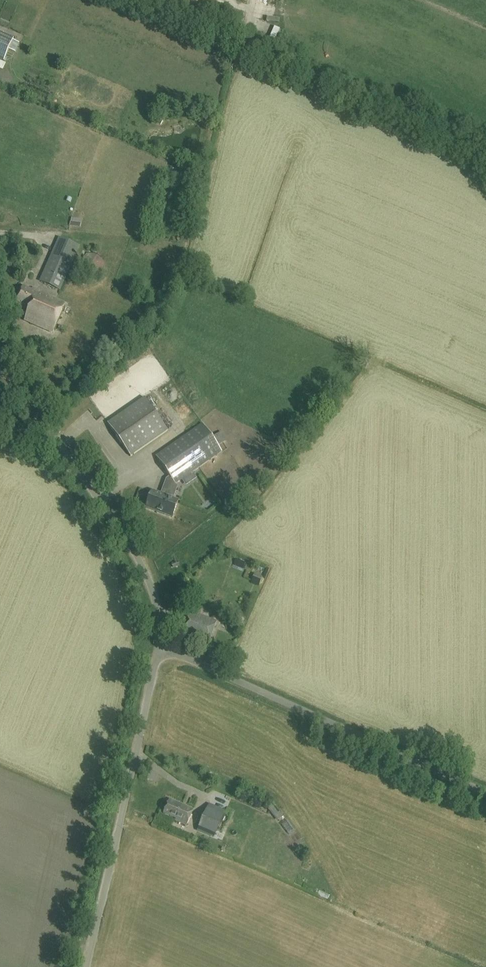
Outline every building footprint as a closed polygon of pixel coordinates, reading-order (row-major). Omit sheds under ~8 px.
[(0,33),(0,60),(4,62),(14,39),(0,33)] [(77,250),(59,242),(41,281),(60,289),(77,250)] [(39,293),(24,287),(16,305),(29,311),(25,320),(54,333),(66,304),(40,293),(39,293)] [(168,431),(145,398),(108,423),(131,457),(168,431)] [(176,484),(222,452),(203,423),(156,456),(171,476),(176,484)] [(222,446),(230,441),(224,432),(216,437),(222,446)] [(166,494),(165,496),(161,494),(153,491),(147,507),(173,517),(179,501),(171,498),(172,496),(166,494)] [(217,621),(189,611),(180,637),(207,647),(217,621)] [(193,810),(170,800),(164,814),(175,818),(174,821),(186,826),(193,810)] [(273,803),(268,807),(275,814),(279,811),(273,803)] [(225,813),(209,806),(197,832),(214,839),(225,813)]
